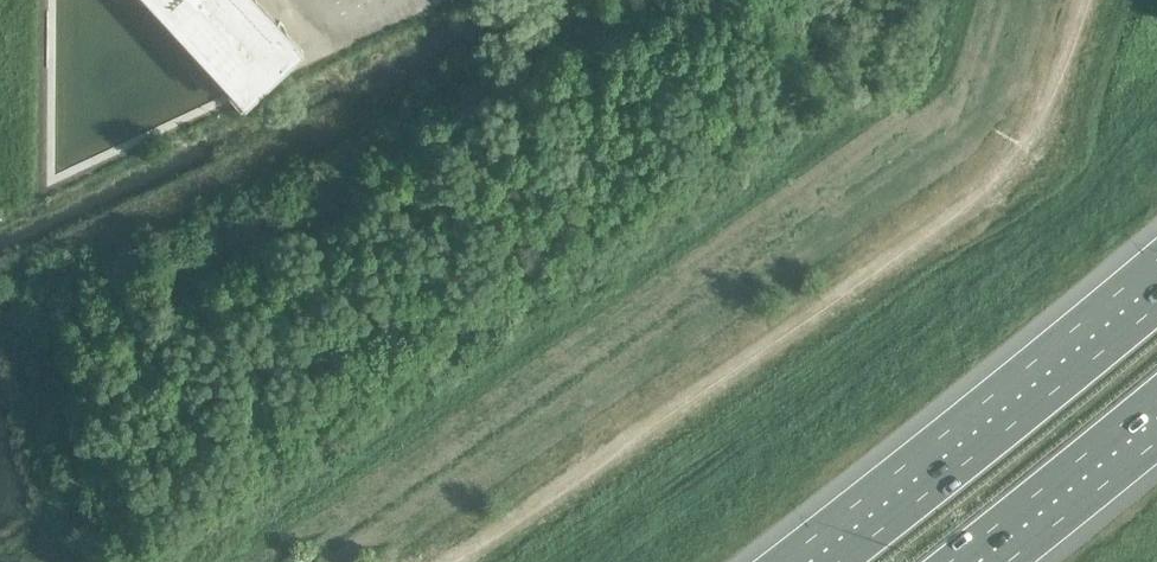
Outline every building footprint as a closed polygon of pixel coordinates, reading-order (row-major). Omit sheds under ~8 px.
[(244,103),(305,47),(261,0),(149,0),(244,103)]
